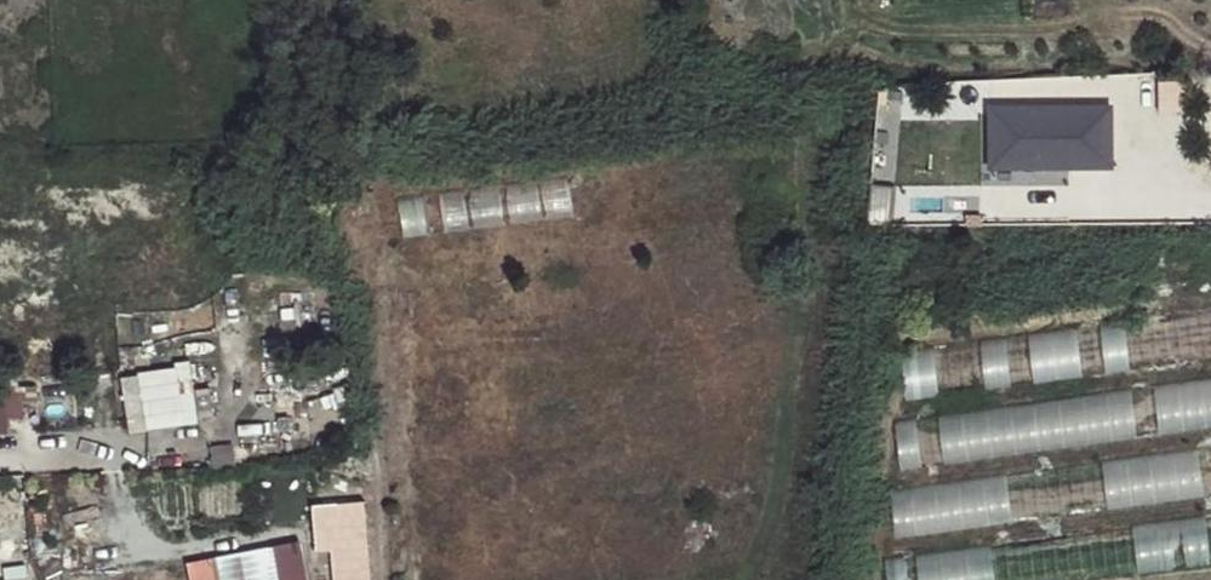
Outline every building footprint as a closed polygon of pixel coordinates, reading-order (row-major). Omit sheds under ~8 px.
[(1111,107),(990,108),(990,168),(1112,168),(1111,107)] [(444,183),(444,219),(576,219),(575,182),(444,183)] [(907,345),(912,392),(1184,363),(1179,316),(907,345)] [(132,427),(202,421),(197,362),(128,368),(132,427)] [(1210,426),(1210,377),(900,417),(906,466),(1210,426)] [(21,396),(0,397),(0,430),(23,429),(21,396)] [(1085,456),(1088,505),(1210,497),(1210,448),(1085,456)] [(896,483),(900,532),(1087,514),(1083,465),(896,483)] [(372,497),(317,500),(320,549),(337,548),(339,579),(377,579),(372,497)] [(1143,567),(1210,564),(1210,516),(1141,520),(1143,567)] [(1091,531),(1069,533),(1074,579),(1096,578),(1091,531)] [(1072,579),(1065,535),(1047,538),(1053,579),(1064,579),(1072,579)] [(308,537),(216,552),(221,579),(315,579),(308,537)] [(891,552),(893,579),(1049,579),(1046,541),(891,552)] [(8,579),(35,579),(32,560),(6,564),(8,579)]
